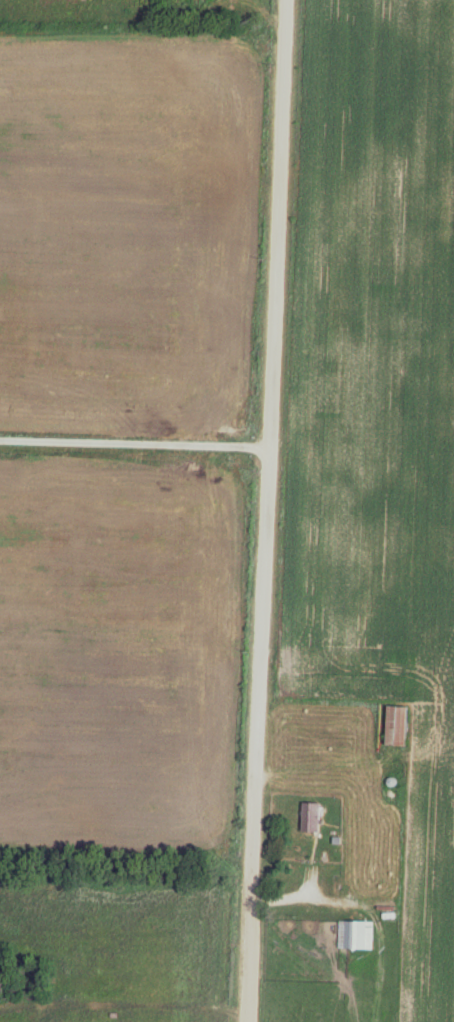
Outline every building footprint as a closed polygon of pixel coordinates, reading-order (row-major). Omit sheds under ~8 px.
[(405,746),(405,706),(383,706),(383,746),(405,746)] [(345,764),(345,753),(326,754),(326,764),(345,764)] [(319,803),(300,803),(300,831),(319,831),(319,803)] [(339,894),(339,874),(329,874),(329,894),(339,894)] [(383,889),(383,878),(364,878),(364,889),(383,889)] [(336,949),(371,949),(371,920),(336,920),(336,949)]
